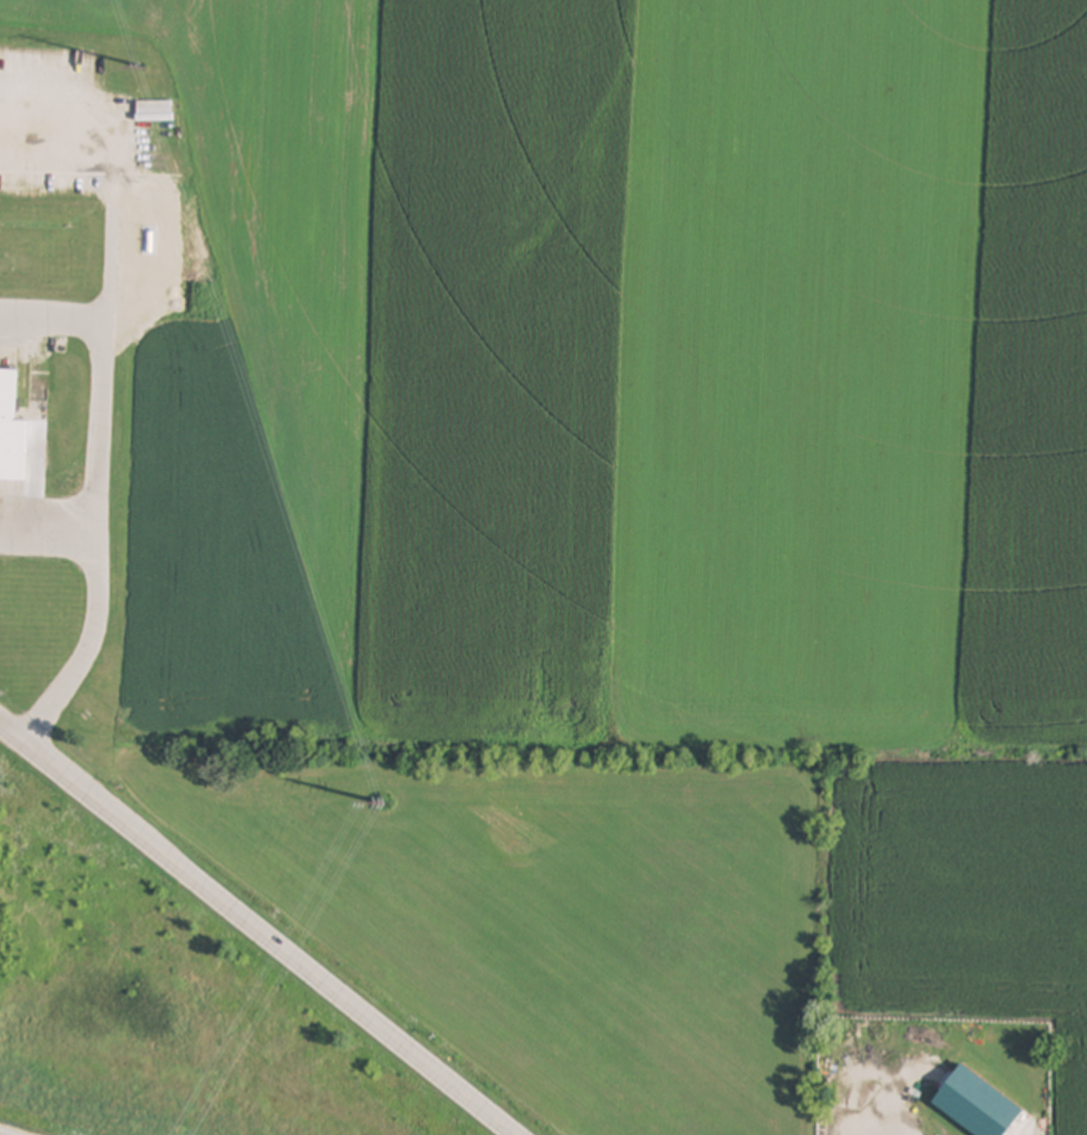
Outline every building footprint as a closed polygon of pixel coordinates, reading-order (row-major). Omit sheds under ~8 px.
[(0,369),(0,481),(27,482),(29,421),(16,421),(17,369),(0,369)]
